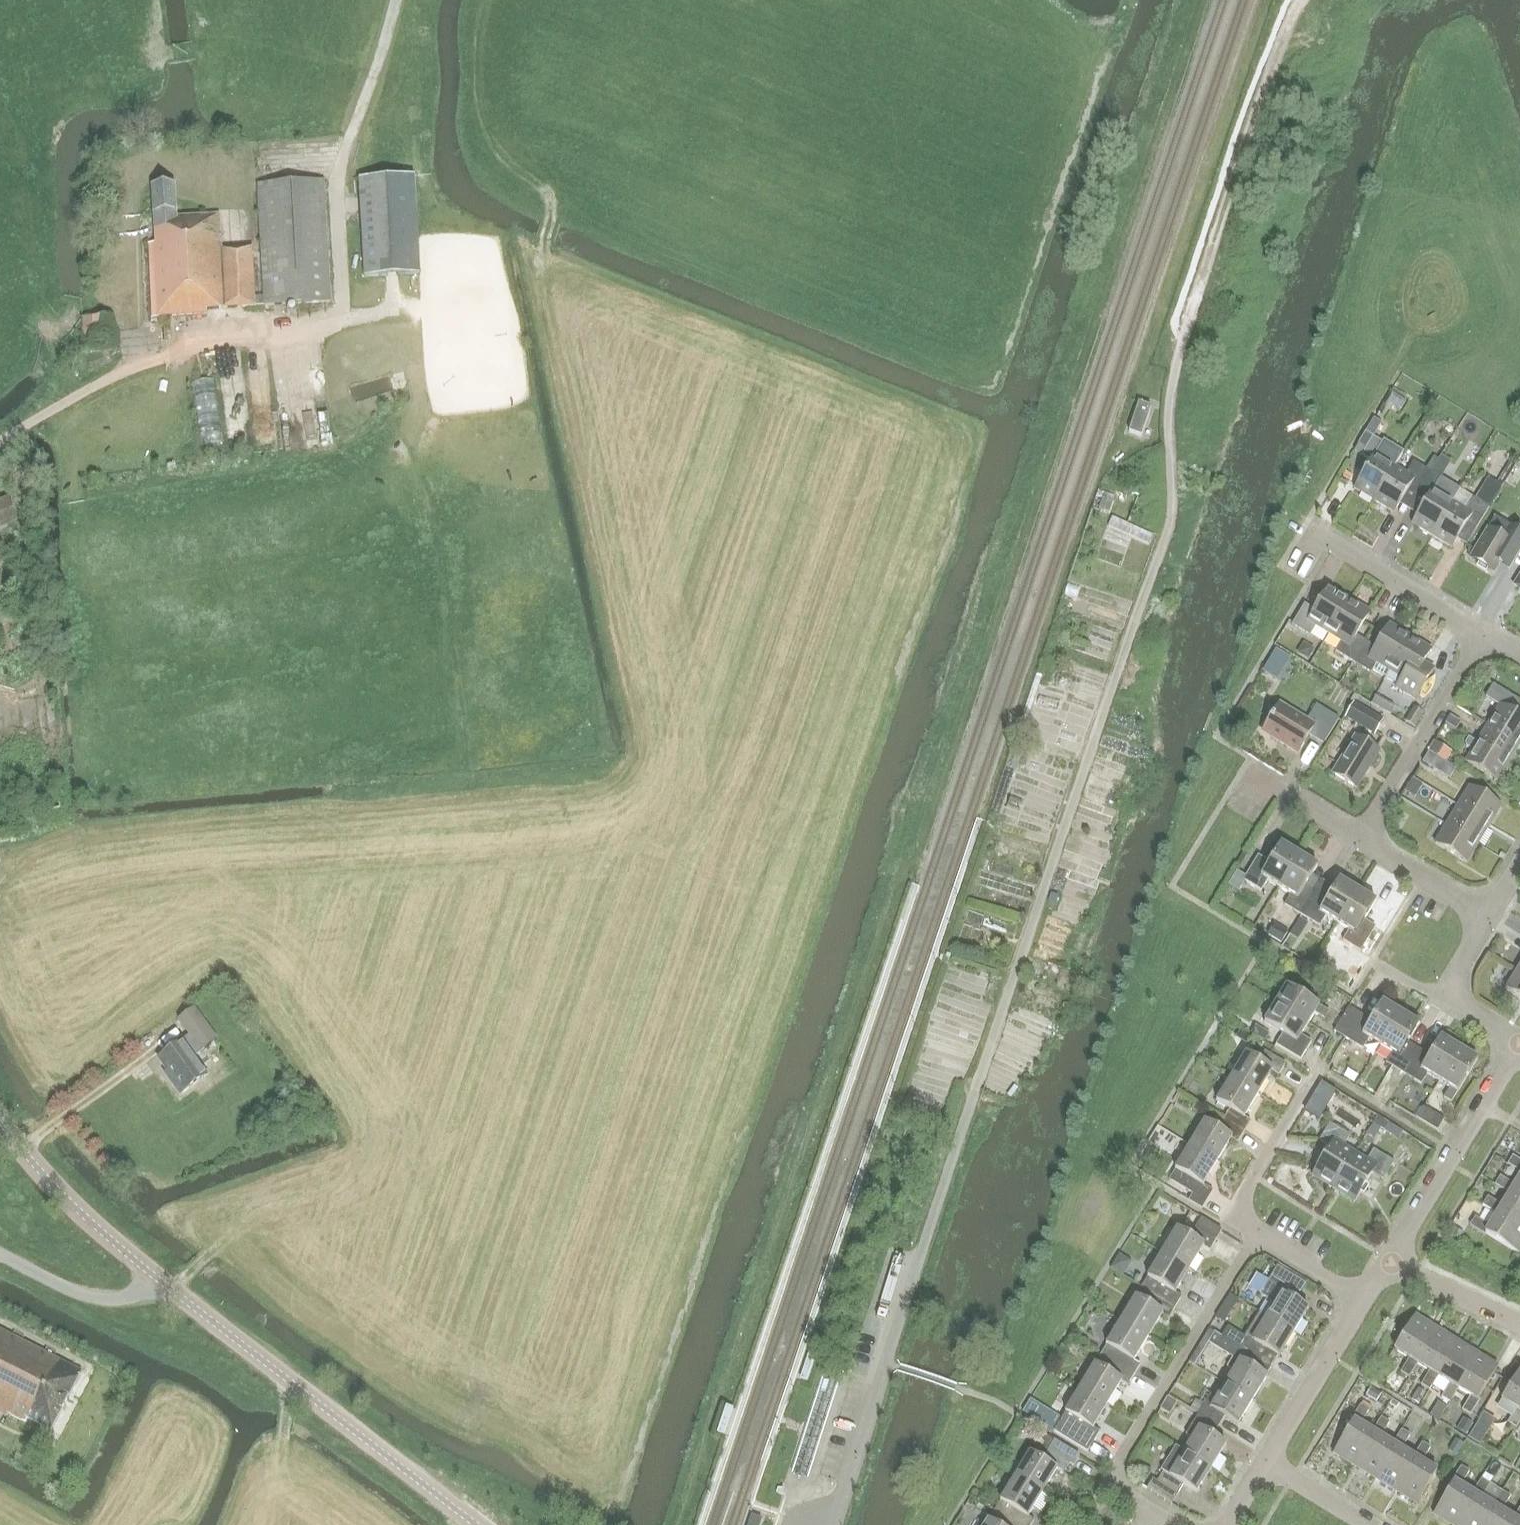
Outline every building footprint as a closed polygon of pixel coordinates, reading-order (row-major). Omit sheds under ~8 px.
[(365,277),(419,274),(413,176),(360,180),(365,277)] [(175,184),(152,185),(155,243),(149,243),(152,317),(207,313),(207,310),(225,309),(225,308),(331,302),(324,181),(258,185),(265,297),(255,298),(252,247),(222,249),(220,215),(177,217),(175,184)] [(83,344),(112,343),(111,317),(82,318),(83,344)] [(219,377),(197,379),(201,443),(223,442),(219,377)] [(1151,406),(1139,402),(1129,432),(1135,434),(1141,436),(1151,406)] [(324,443),(334,442),(331,412),(321,413),(324,443)] [(1374,418),(1366,432),(1374,437),(1382,423),(1374,418)] [(1371,461),(1354,489),(1374,501),(1395,467),(1404,452),(1383,440),(1382,442),(1373,437),(1366,432),(1358,444),(1366,449),(1362,455),(1371,461)] [(1358,444),(1354,451),(1362,455),(1366,449),(1358,444)] [(1442,454),(1430,467),(1441,476),(1453,463),(1442,454)] [(1395,467),(1374,501),(1394,513),(1408,489),(1418,495),(1428,477),(1431,472),(1428,470),(1414,461),(1406,474),(1395,467)] [(1504,484),(1519,488),(1519,465),(1511,462),(1504,484)] [(1427,500),(1412,524),(1428,533),(1432,536),(1453,502),(1460,489),(1449,482),(1441,478),(1431,472),(1428,477),(1418,495),(1427,500)] [(1453,502),(1432,536),(1442,542),(1452,548),(1457,539),(1462,532),(1467,524),(1476,529),(1483,518),(1489,507),(1496,497),(1502,486),(1489,478),(1483,489),(1476,499),(1472,496),(1464,509),(1458,505),(1453,502)] [(17,522),(8,499),(0,503),(0,529),(17,522)] [(1470,559),(1494,573),(1500,564),(1509,569),(1509,568),(1510,568),(1516,557),(1519,551),(1519,532),(1495,517),(1470,559)] [(1134,534),(1151,543),(1155,534),(1138,526),(1134,534)] [(1329,634),(1349,600),(1328,587),(1314,610),(1304,604),(1292,625),(1310,636),(1316,626),(1329,634)] [(1353,662),(1366,641),(1356,635),(1370,612),(1349,600),(1329,634),(1341,642),(1335,652),(1353,662)] [(1411,637),(1390,624),(1376,647),(1366,641),(1353,662),(1371,673),(1373,670),(1386,678),(1390,671),(1411,637)] [(1432,650),(1411,637),(1390,671),(1386,678),(1398,685),(1396,688),(1415,700),(1427,679),(1418,673),(1432,650)] [(1519,743),(1519,717),(1514,714),(1519,705),(1519,702),(1493,685),(1484,699),(1498,708),(1488,724),(1519,743)] [(1375,735),(1383,720),(1354,702),(1345,718),(1375,735)] [(1326,741),(1339,719),(1316,705),(1306,721),(1279,704),(1262,731),(1299,753),(1311,732),(1326,741)] [(1414,707),(1405,722),(1414,727),(1422,713),(1414,707)] [(1462,721),(1450,714),(1446,722),(1458,729),(1462,721)] [(1509,762),(1519,744),(1519,743),(1488,724),(1477,742),(1509,762)] [(1356,788),(1379,751),(1355,736),(1333,774),(1356,788)] [(1498,781),(1509,762),(1477,742),(1477,743),(1469,738),(1465,743),(1465,746),(1472,750),(1466,761),(1498,781)] [(1434,741),(1428,751),(1435,755),(1446,762),(1452,752),(1441,745),(1434,741)] [(1427,752),(1421,762),(1427,766),(1434,755),(1427,752)] [(1423,784),(1412,778),(1405,790),(1415,797),(1423,784)] [(1458,806),(1490,825),(1501,807),(1469,787),(1458,806)] [(1446,824),(1478,844),(1490,825),(1458,806),(1446,824)] [(1467,863),(1478,844),(1446,824),(1435,843),(1467,863)] [(1279,888),(1299,855),(1280,843),(1269,862),(1258,856),(1245,877),(1237,872),(1229,885),(1239,891),(1245,881),(1261,891),(1268,881),(1279,888)] [(1302,916),(1317,891),(1306,885),(1318,866),(1299,855),(1279,888),(1291,895),(1285,905),(1302,916)] [(1337,923),(1357,890),(1339,879),(1327,898),(1317,891),(1302,916),(1320,926),(1326,916),(1337,923)] [(1376,902),(1357,890),(1337,923),(1349,930),(1343,941),(1361,951),(1375,927),(1365,921),(1376,902)] [(1055,904),(1059,895),(1051,893),(1048,902),(1055,904)] [(1288,932),(1274,923),(1267,935),(1282,943),(1288,932)] [(1517,971),(1505,990),(1519,999),(1519,972),(1517,971)] [(1275,1004),(1308,1024),(1315,1013),(1325,1019),(1330,1012),(1319,1006),(1320,1005),(1287,985),(1275,1004)] [(1333,991),(1325,1004),(1329,1006),(1331,1002),(1333,1002),(1338,994),(1333,991)] [(1369,1039),(1380,1046),(1400,1013),(1382,1001),(1370,1020),(1359,1014),(1345,1038),(1363,1049),(1369,1039)] [(1301,1036),(1308,1024),(1275,1004),(1264,1023),(1283,1034),(1276,1045),(1301,1060),(1311,1042),(1301,1036)] [(1334,1032),(1345,1038),(1359,1014),(1349,1007),(1334,1032)] [(179,1020),(202,1052),(218,1040),(194,1008),(179,1020)] [(1387,1102),(1395,1089),(1394,1088),(1418,1049),(1408,1043),(1419,1024),(1400,1013),(1380,1046),(1392,1053),(1386,1063),(1391,1066),(1380,1083),(1376,1080),(1369,1092),(1387,1102)] [(1429,1056),(1418,1049),(1394,1088),(1395,1089),(1409,1097),(1417,1082),(1421,1084),(1427,1074),(1439,1081),(1459,1048),(1440,1037),(1429,1056)] [(181,1095),(207,1076),(182,1042),(159,1059),(172,1077),(169,1078),(181,1095)] [(1478,1059),(1459,1048),(1439,1081),(1450,1088),(1444,1098),(1451,1102),(1457,1092),(1458,1092),(1478,1059)] [(1245,1054),(1231,1077),(1259,1094),(1273,1071),(1279,1075),(1286,1064),(1265,1051),(1259,1062),(1245,1054)] [(1259,1094),(1231,1077),(1216,1101),(1230,1109),(1224,1120),(1244,1132),(1251,1121),(1244,1118),(1259,1094)] [(1320,1084),(1304,1111),(1318,1120),(1335,1092),(1320,1084)] [(1444,1120),(1428,1110),(1423,1107),(1417,1118),(1437,1131),(1444,1120)] [(1403,1131),(1377,1116),(1367,1135),(1374,1139),(1380,1129),(1398,1139),(1403,1131)] [(1244,1132),(1224,1120),(1218,1130),(1204,1121),(1189,1145),(1217,1162),(1231,1139),(1238,1143),(1244,1132)] [(1333,1190),(1354,1155),(1342,1148),(1349,1136),(1329,1124),(1319,1141),(1330,1147),(1312,1177),(1333,1190)] [(1217,1162),(1189,1145),(1175,1169),(1176,1169),(1169,1180),(1192,1194),(1187,1201),(1201,1209),(1206,1202),(1213,1191),(1203,1185),(1217,1162)] [(1366,1163),(1354,1155),(1333,1190),(1354,1202),(1372,1173),(1383,1179),(1393,1162),(1373,1150),(1366,1163)] [(1519,1172),(1519,1160),(1513,1156),(1507,1165),(1519,1172)] [(1509,1194),(1510,1191),(1519,1197),(1519,1175),(1514,1185),(1500,1177),(1495,1185),(1509,1194)] [(1496,1214),(1498,1212),(1519,1225),(1519,1197),(1510,1191),(1509,1194),(1502,1206),(1488,1197),(1482,1206),(1496,1214)] [(1496,1214),(1489,1226),(1475,1218),(1470,1226),(1485,1235),(1486,1233),(1519,1253),(1519,1251),(1519,1225),(1498,1212),(1496,1214)] [(1162,1253),(1189,1270),(1203,1247),(1209,1251),(1222,1231),(1201,1218),(1189,1237),(1176,1229),(1162,1253)] [(1452,1229),(1449,1232),(1459,1239),(1461,1234),(1463,1233),(1453,1227),(1452,1229)] [(1175,1293),(1189,1270),(1162,1253),(1147,1277),(1148,1277),(1141,1287),(1175,1307),(1181,1296),(1175,1293)] [(1253,1309),(1294,1334),(1308,1310),(1295,1302),(1301,1291),(1305,1285),(1276,1268),(1260,1295),(1262,1296),(1253,1309)] [(1168,1318),(1175,1307),(1141,1287),(1135,1297),(1121,1320),(1148,1337),(1162,1314),(1168,1318)] [(1279,1358),(1294,1334),(1253,1309),(1245,1323),(1251,1327),(1245,1337),(1228,1327),(1222,1336),(1271,1367),(1278,1356),(1279,1358)] [(1409,1378),(1418,1364),(1415,1363),(1436,1329),(1415,1316),(1394,1350),(1409,1359),(1400,1373),(1409,1378)] [(1134,1360),(1148,1337),(1121,1320),(1100,1355),(1134,1375),(1141,1364),(1134,1360)] [(1429,1391),(1438,1376),(1436,1375),(1457,1341),(1436,1329),(1415,1363),(1418,1364),(1430,1371),(1421,1385),(1429,1391)] [(0,1330),(0,1412),(7,1416),(8,1413),(25,1422),(26,1420),(26,1419),(51,1431),(82,1372),(0,1330)] [(1265,1377),(1271,1367),(1222,1336),(1221,1337),(1214,1333),(1208,1343),(1215,1347),(1229,1356),(1229,1355),(1233,1357),(1227,1367),(1233,1371),(1225,1384),(1253,1401),(1267,1378),(1265,1377)] [(1456,1388),(1477,1354),(1457,1341),(1436,1375),(1438,1376),(1450,1384),(1441,1398),(1450,1403),(1459,1389),(1456,1388)] [(809,1352),(800,1379),(807,1382),(816,1354),(809,1352)] [(1498,1367),(1477,1354),(1456,1388),(1459,1389),(1471,1396),(1462,1410),(1471,1416),(1480,1401),(1478,1400),(1498,1367)] [(1127,1386),(1134,1375),(1100,1355),(1080,1388),(1107,1405),(1121,1382),(1127,1386)] [(1502,1400),(1516,1409),(1508,1423),(1516,1428),(1519,1422),(1519,1370),(1502,1400)] [(1238,1425),(1253,1401),(1225,1384),(1216,1398),(1210,1394),(1203,1405),(1195,1400),(1190,1409),(1198,1414),(1219,1427),(1225,1417),(1238,1425)] [(1094,1428),(1107,1405),(1080,1388),(1065,1412),(1079,1420),(1067,1440),(1087,1452),(1093,1443),(1100,1432),(1094,1428)] [(1381,1395),(1370,1388),(1365,1396),(1376,1403),(1381,1395)] [(1426,1393),(1417,1388),(1410,1400),(1418,1405),(1426,1393)] [(1167,1397),(1160,1408),(1168,1412),(1174,1401),(1167,1397)] [(1430,1415),(1430,1416),(1439,1421),(1447,1408),(1438,1403),(1430,1415)] [(1375,1433),(1372,1432),(1360,1425),(1369,1410),(1360,1405),(1351,1420),(1353,1421),(1333,1454),(1354,1467),(1375,1433)] [(726,1407),(717,1433),(724,1435),(733,1409),(726,1407)] [(1048,1411),(1041,1423),(1054,1430),(1061,1418),(1048,1411)] [(1483,1413),(1468,1439),(1479,1446),(1495,1421),(1483,1413)] [(1183,1451),(1211,1469),(1226,1445),(1212,1437),(1219,1427),(1198,1414),(1185,1434),(1191,1438),(1183,1451)] [(1354,1467),(1375,1479),(1395,1446),(1393,1445),(1381,1437),(1390,1423),(1381,1418),(1372,1432),(1375,1433),(1354,1467)] [(1463,1419),(1456,1430),(1466,1436),(1473,1424),(1463,1419)] [(1375,1479),(1395,1492),(1416,1458),(1414,1457),(1402,1450),(1410,1436),(1402,1430),(1393,1445),(1395,1446),(1375,1479)] [(1039,1445),(1033,1455),(1042,1461),(1056,1441),(1042,1432),(1035,1443),(1039,1445)] [(1448,1450),(1457,1456),(1464,1445),(1455,1439),(1448,1450)] [(1015,1477),(1042,1494),(1057,1471),(1063,1475),(1069,1465),(1073,1467),(1080,1457),(1056,1441),(1042,1461),(1033,1455),(1029,1453),(1015,1477)] [(1416,1458),(1395,1492),(1416,1505),(1437,1471),(1423,1462),(1431,1448),(1423,1443),(1414,1457),(1416,1458)] [(1197,1493),(1211,1469),(1183,1451),(1175,1447),(1160,1470),(1163,1472),(1156,1482),(1153,1480),(1147,1489),(1171,1504),(1183,1484),(1197,1493)] [(1450,1524),(1457,1524),(1475,1495),(1474,1494),(1462,1486),(1470,1472),(1462,1467),(1453,1482),(1454,1483),(1434,1515),(1450,1524)] [(1143,1468),(1137,1478),(1144,1482),(1150,1473),(1143,1468)] [(1042,1494),(1015,1477),(994,1510),(1017,1524),(1031,1524),(1034,1521),(1028,1517),(1042,1494)] [(1457,1524),(1485,1524),(1496,1507),(1495,1506),(1483,1499),(1491,1485),(1483,1480),(1474,1494),(1475,1495),(1457,1524)] [(1515,1519),(1503,1512),(1512,1498),(1503,1492),(1495,1506),(1496,1507),(1485,1524),(1513,1524),(1516,1520),(1515,1519)] [(994,1510),(985,1524),(1017,1524),(994,1510)] [(762,1518),(751,1515),(748,1524),(759,1524),(762,1518)]
